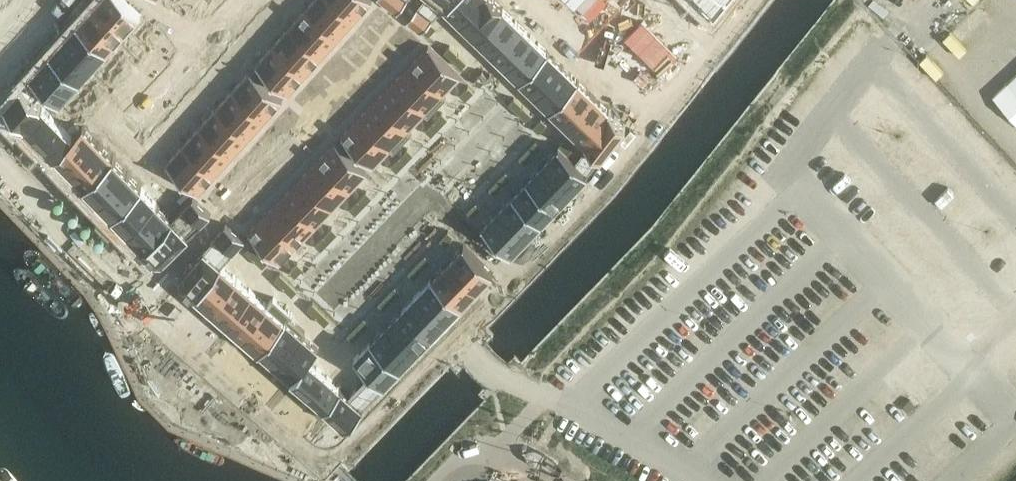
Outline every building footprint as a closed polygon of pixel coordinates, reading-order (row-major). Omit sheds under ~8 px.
[(96,3),(126,30),(139,15),(140,16),(141,15),(124,0),(98,0),(96,3)] [(283,5),(288,10),(296,1),(295,0),(287,0),(283,5)] [(305,10),(338,39),(355,21),(332,0),(314,0),(305,10)] [(355,21),(372,1),(370,0),(332,0),(355,21)] [(397,13),(407,0),(380,0),(397,13)] [(407,21),(421,32),(422,30),(431,22),(444,8),(452,0),(423,0),(407,21)] [(444,8),(459,22),(481,0),(452,0),(444,8)] [(459,22),(475,37),(503,8),(494,0),(481,0),(459,22)] [(714,17),(728,0),(697,0),(714,17)] [(908,12),(944,45),(983,1),(982,0),(953,0),(950,2),(948,0),(918,0),(908,12)] [(96,3),(86,14),(116,41),(126,30),(96,3)] [(503,8),(475,37),(490,52),(518,23),(503,8)] [(305,10),(289,28),(321,57),(338,39),(305,10)] [(86,14),(76,24),(107,52),(116,41),(86,14)] [(436,27),(431,22),(422,30),(428,36),(436,27)] [(518,23),(490,52),(505,67),(533,37),(518,23)] [(76,24),(63,40),(93,67),(107,52),(76,24)] [(265,24),(257,33),(263,38),(271,29),(265,24)] [(289,28),(272,47),(305,76),(321,57),(289,28)] [(143,30),(136,39),(141,44),(149,35),(143,30)] [(257,33),(249,42),(255,47),(263,38),(257,33)] [(533,37),(505,67),(519,81),(548,51),(533,37)] [(135,39),(126,49),(132,54),(141,44),(135,39)] [(63,40),(49,55),(79,82),(93,67),(63,40)] [(428,46),(410,65),(442,95),(460,77),(428,46)] [(453,60),(458,54),(449,46),(444,52),(453,60)] [(272,47),(255,66),(288,95),(305,76),(272,47)] [(126,50),(116,60),(122,65),(131,55),(126,50)] [(548,51),(519,81),(534,95),(562,66),(548,51)] [(458,54),(453,60),(462,68),(467,62),(458,54)] [(49,55),(39,65),(70,93),(79,82),(49,55)] [(116,60),(108,69),(114,74),(122,65),(116,60)] [(30,76),(29,77),(30,77),(43,89),(60,104),(61,103),(60,103),(70,93),(39,65),(30,76)] [(410,65),(393,83),(425,113),(442,95),(410,65)] [(562,66),(534,95),(550,110),(578,81),(562,66)] [(225,69),(217,77),(223,82),(231,74),(225,69)] [(250,72),(232,91),(265,120),(282,101),(250,72)] [(480,85),(484,80),(487,77),(482,72),(474,80),(480,85)] [(487,77),(484,80),(493,89),(498,83),(490,75),(487,77)] [(1008,83),(1015,92),(1015,75),(1008,83)] [(4,104),(3,105),(23,125),(42,107),(34,99),(43,89),(30,77),(21,86),(20,87),(4,104)] [(217,77),(209,86),(215,91),(223,82),(217,77)] [(578,81),(550,110),(565,125),(593,96),(578,81)] [(97,82),(89,90),(95,95),(102,87),(97,82)] [(393,83),(376,100),(408,131),(425,113),(393,83)] [(474,92),(468,86),(460,95),(465,100),(474,92)] [(89,91),(80,101),(85,106),(94,96),(89,91)] [(232,91),(216,109),(248,139),(265,120),(232,91)] [(593,96),(565,125),(581,140),(609,111),(593,96)] [(517,112),(523,107),(514,98),(509,104),(517,112)] [(376,100),(359,118),(390,149),(408,131),(376,100)] [(79,102),(70,112),(75,117),(85,107),(79,102)] [(192,106),(185,114),(190,119),(198,111),(192,106)] [(42,107),(23,125),(53,156),(71,138),(42,107)] [(531,115),(523,107),(517,112),(525,120),(531,115)] [(216,109),(199,128),(232,157),(248,139),(216,109)] [(588,147),(575,163),(588,175),(625,128),(626,127),(609,111),(581,140),(588,147)] [(434,122),(440,127),(448,119),(442,113),(434,122)] [(184,115),(177,123),(182,128),(190,120),(184,115)] [(109,116),(104,122),(112,129),(117,124),(109,116)] [(359,118),(341,137),(372,167),(390,149),(359,118)] [(541,119),(533,127),(539,133),(546,124),(541,119)] [(431,136),(440,127),(434,122),(426,130),(431,136)] [(74,124),(66,132),(71,137),(80,129),(74,124)] [(117,124),(112,130),(121,137),(126,132),(117,124)] [(71,138),(53,156),(69,172),(98,144),(82,127),(71,138)] [(199,128),(183,146),(215,175),(232,157),(199,128)] [(527,149),(533,155),(541,146),(535,141),(527,149)] [(564,141),(559,146),(567,155),(572,149),(564,141)] [(159,142),(151,151),(157,156),(164,147),(159,142)] [(335,143),(317,161),(349,192),(367,173),(335,143)] [(98,144),(69,172),(84,187),(113,159),(98,144)] [(183,146),(165,165),(198,195),(215,175),(183,146)] [(558,147),(542,164),(571,192),(587,176),(588,175),(575,163),(567,155),(559,146),(558,146),(557,147),(558,147)] [(136,148),(131,154),(139,162),(144,156),(136,148)] [(408,149),(400,158),(405,163),(413,154),(408,149)] [(533,155),(527,149),(519,158),(525,163),(533,155)] [(144,156),(140,162),(148,169),(153,164),(144,156)] [(405,163),(400,158),(391,166),(397,171),(405,163)] [(113,159),(84,187),(98,202),(127,174),(113,159)] [(317,161),(300,179),(332,209),(349,192),(317,161)] [(542,164),(526,180),(556,208),(571,192),(542,164)] [(497,181),(503,186),(511,177),(506,172),(497,181)] [(127,174),(98,202),(112,217),(141,188),(127,174)] [(167,176),(162,182),(171,190),(176,184),(167,176)] [(300,179),(283,197),(314,227),(332,209),(300,179)] [(526,180),(512,195),(541,223),(556,208),(526,180)] [(503,186),(497,181),(489,189),(494,194),(503,186)] [(949,183),(930,198),(936,207),(955,192),(949,183)] [(176,184),(171,190),(179,198),(184,192),(176,184)] [(141,188),(112,217),(127,232),(156,204),(141,188)] [(366,192),(358,200),(364,206),(372,197),(366,192)] [(512,195),(497,210),(526,238),(541,223),(512,195)] [(283,197),(266,215),(297,245),(314,227),(283,197)] [(172,219),(143,248),(156,261),(162,261),(210,215),(211,215),(193,198),(192,199),(172,219)] [(355,214),(364,206),(358,200),(350,209),(355,214)] [(481,208),(475,203),(467,212),(473,217),(481,208)] [(156,204),(127,232),(143,248),(172,219),(156,204)] [(482,225),(481,226),(511,255),(512,254),(526,238),(497,210),(482,225)] [(266,215),(248,233),(279,264),(297,245),(266,215)] [(188,268),(180,277),(181,284),(195,296),(221,266),(245,239),(225,224),(224,225),(225,226),(189,266),(188,265),(187,267),(188,268)] [(324,236),(329,241),(337,233),(332,228),(324,236)] [(454,237),(448,231),(440,240),(446,245),(454,237)] [(315,244),(321,250),(329,241),(324,236),(315,244)] [(259,254),(250,245),(245,251),(254,259),(259,254)] [(463,246),(447,262),(476,290),(492,274),(493,273),(490,270),(463,245),(463,246)] [(259,254),(254,259),(262,267),(268,262),(259,254)] [(416,264),(422,270),(430,261),(425,256),(416,264)] [(447,262),(431,278),(460,306),(476,290),(447,262)] [(297,263),(289,271),(295,277),(303,268),(297,263)] [(414,278),(422,270),(416,264),(408,273),(414,278)] [(221,266),(195,296),(210,310),(236,280),(221,266)] [(283,288),(289,282),(280,274),(275,279),(283,288)] [(431,278),(416,294),(445,322),(460,306),(431,278)] [(236,280),(210,310),(226,323),(252,293),(236,280)] [(289,282),(283,288),(292,296),(297,291),(289,282)] [(394,287),(386,295),(392,301),(400,292),(394,287)] [(252,293),(226,323),(241,336),(267,306),(252,293)] [(416,294),(401,310),(430,337),(445,322),(416,294)] [(392,301),(386,295),(378,304),(384,309),(392,301)] [(308,309),(316,317),(321,312),(313,304),(308,309)] [(267,306),(241,336),(258,351),(285,321),(267,306)] [(401,310),(386,325),(415,353),(430,337),(401,310)] [(316,317),(325,325),(330,320),(321,312),(316,317)] [(369,324),(364,319),(356,327),(361,333),(369,324)] [(285,321),(258,351),(275,365),(301,335),(285,321)] [(386,325),(371,341),(399,369),(415,353),(386,325)] [(353,341),(361,333),(356,327),(347,336),(353,341)] [(301,335),(275,365),(292,380),(309,361),(318,350),(301,335)] [(355,357),(354,358),(370,374),(382,386),(383,385),(399,369),(371,341),(355,358),(355,357)] [(309,361),(292,380),(324,408),(341,388),(309,361)] [(341,388),(324,408),(345,426),(347,424),(361,410),(383,387),(382,386),(370,374),(349,396),(341,388)]
